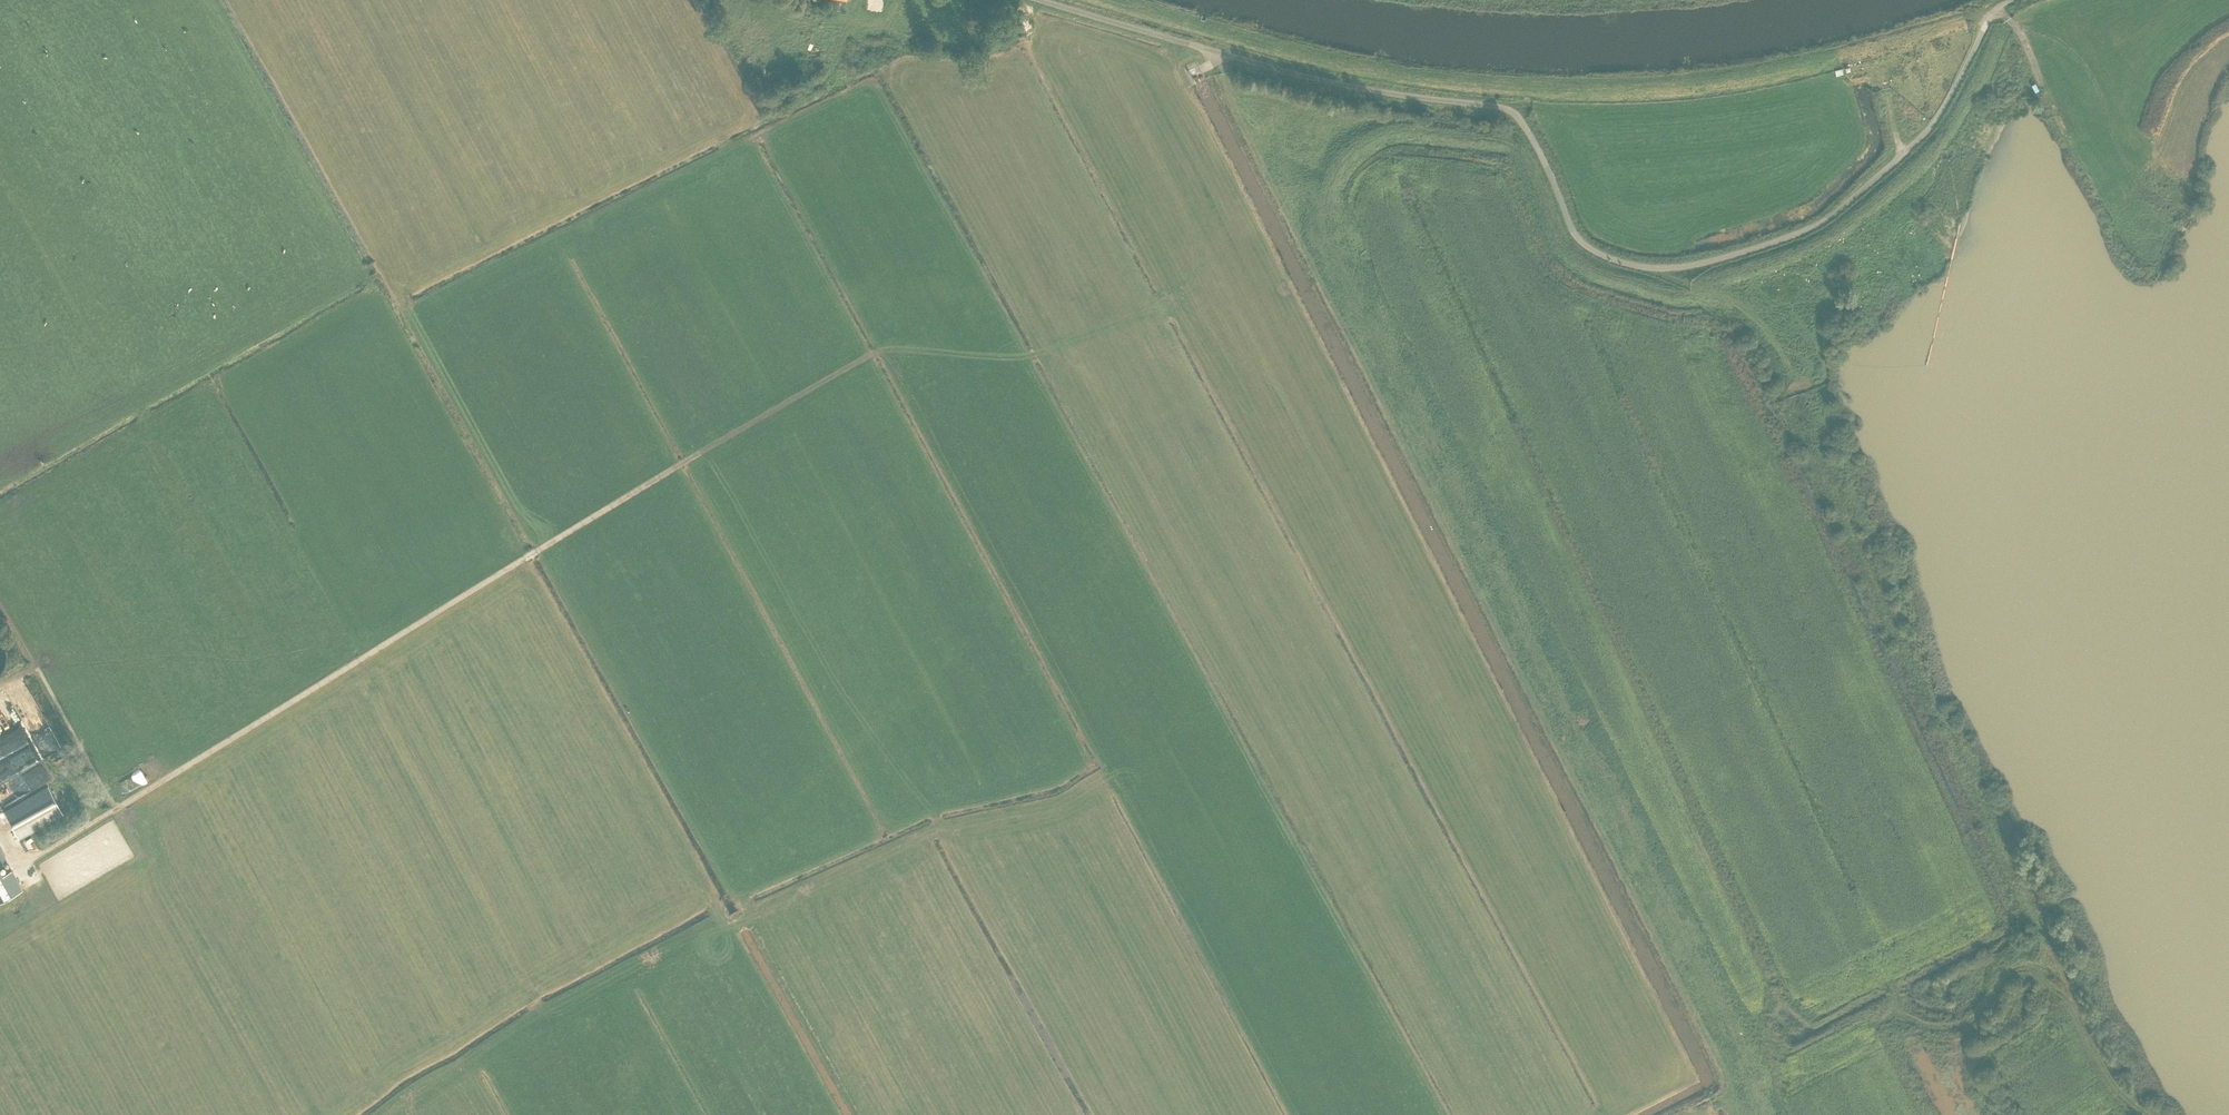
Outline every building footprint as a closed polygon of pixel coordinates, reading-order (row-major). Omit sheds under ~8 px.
[(880,2),(875,18),(883,21),(888,5),(880,2)] [(901,8),(896,25),(905,27),(909,11),(901,8)] [(922,15),(918,31),(926,33),(931,17),(922,15)] [(944,21),(939,37),(947,40),(952,24),(944,21)] [(804,29),(778,42),(780,46),(806,34),(804,29)] [(754,35),(742,41),(745,46),(757,40),(754,35)] [(822,38),(814,42),(822,59),(830,55),(822,38)] [(840,42),(838,46),(890,62),(891,57),(840,42)] [(802,48),(794,52),(802,69),(810,65),(802,48)] [(782,58),(774,62),(782,79),(790,75),(782,58)] [(859,66),(849,71),(855,83),(865,78),(859,66)] [(995,73),(988,77),(996,92),(1003,88),(995,73)] [(831,78),(823,82),(832,99),(840,95),(831,78)] [(893,83),(885,87),(894,104),(902,100),(893,83)] [(976,83),(968,88),(976,102),(984,98),(976,83)] [(811,88),(803,92),(812,109),(820,105),(811,88)] [(873,93),(865,97),(874,114),(882,110),(873,93)] [(956,94),(948,98),(956,113),(964,109),(956,94)] [(791,98),(784,102),(792,119),(800,115),(791,98)] [(853,103),(845,107),(854,124),(862,120),(853,103)] [(936,104),(929,108),(936,123),(944,119),(936,104)] [(1002,104),(994,108),(1002,122),(1010,118),(1002,104)] [(834,113),(826,117),(834,133),(842,130),(834,113)] [(982,114),(974,118),(982,133),(990,129),(982,114)] [(814,122),(806,126),(814,143),(822,139),(814,122)] [(962,124),(955,129),(962,143),(970,139),(962,124)] [(794,132),(786,136),(794,153),(802,149),(794,132)] [(943,135),(935,139),(943,154),(951,150),(943,135)] [(20,839),(64,815),(48,787),(4,811),(20,839)] [(23,890),(11,870),(2,876),(0,873),(0,903),(23,890)]
